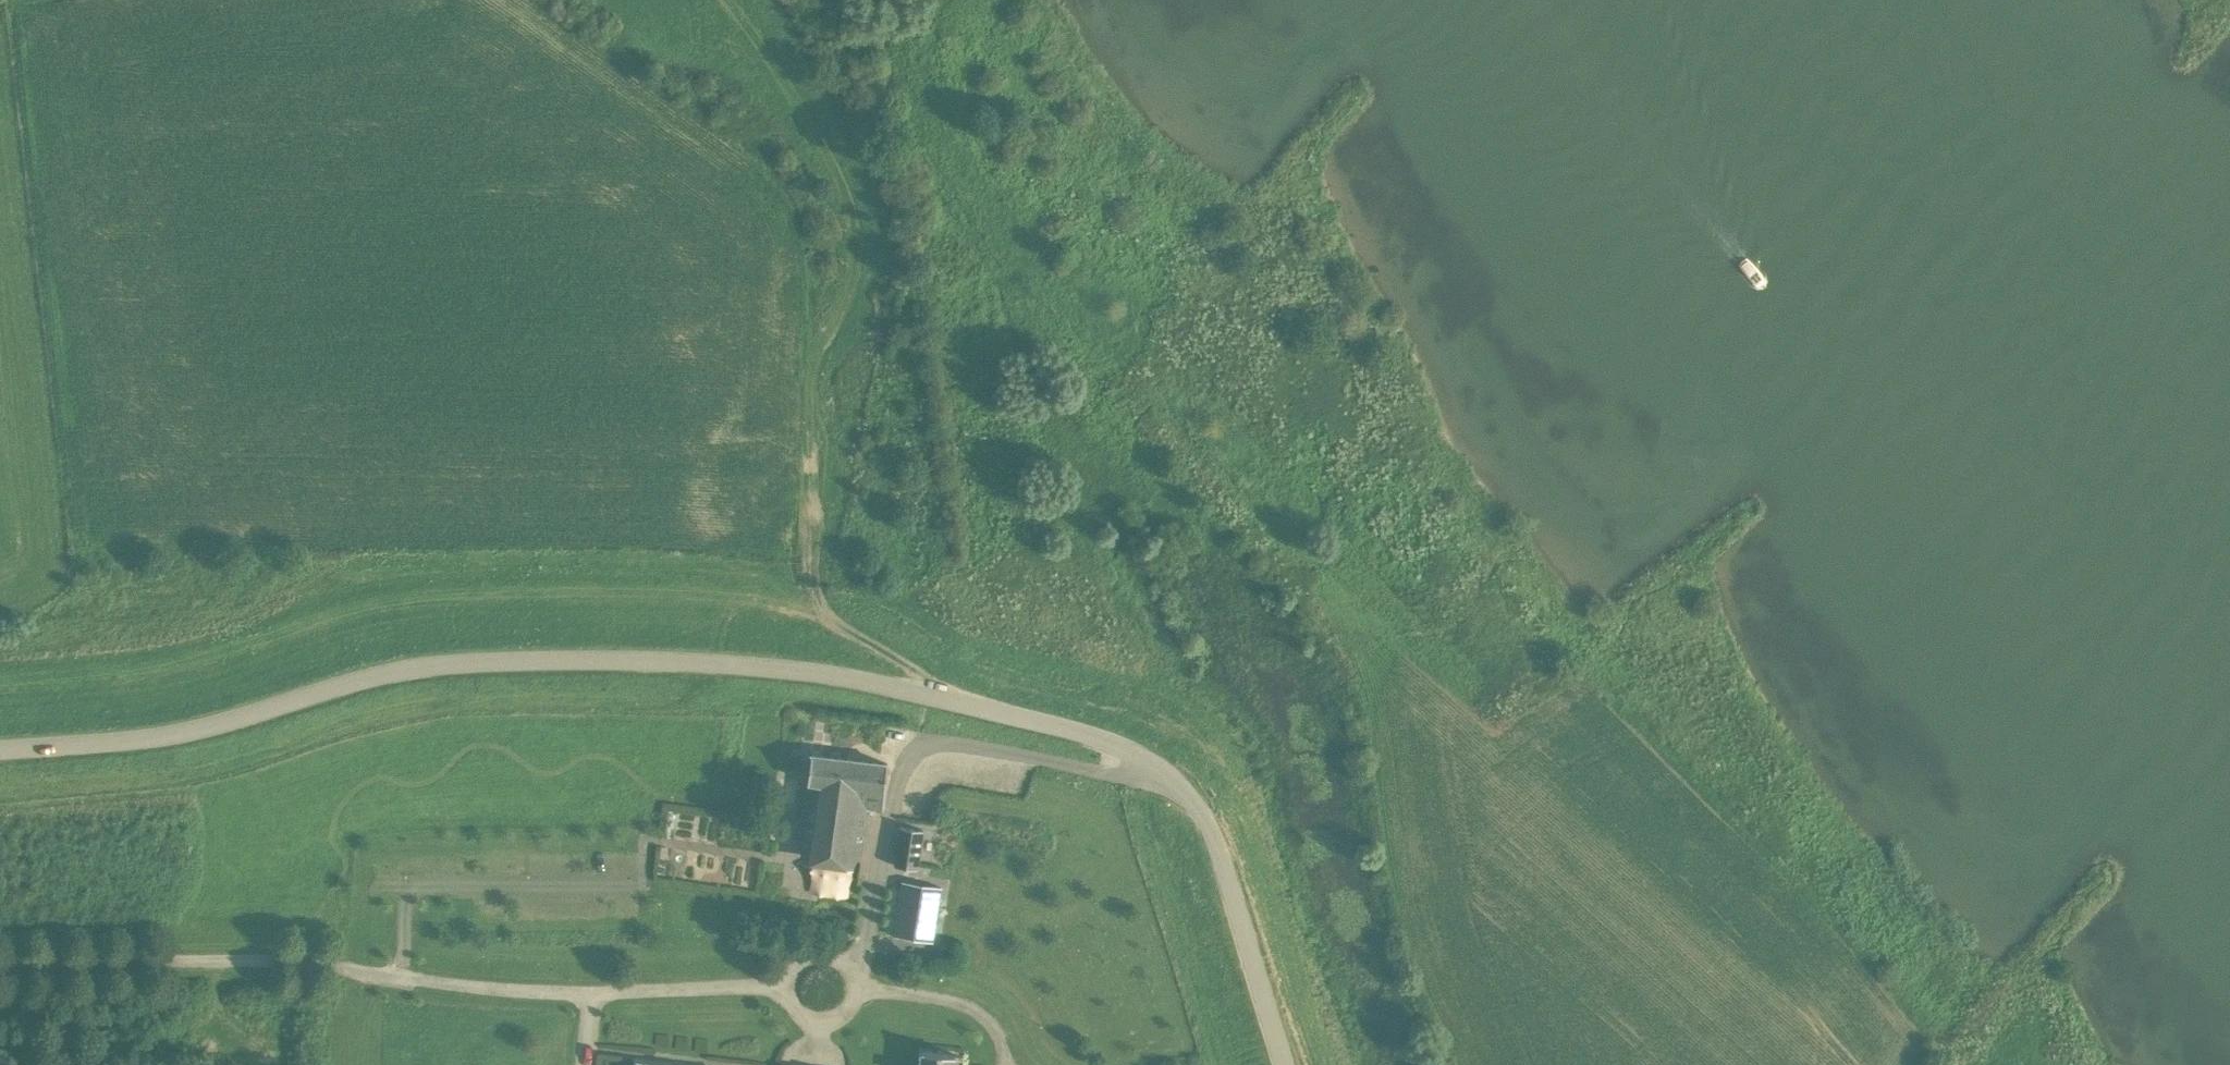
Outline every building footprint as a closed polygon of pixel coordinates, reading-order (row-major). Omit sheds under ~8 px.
[(811,753),(798,845),(860,854),(867,807),(881,809),(888,765),(811,753)] [(899,826),(893,865),(917,869),(923,830),(899,826)] [(901,881),(892,935),(933,942),(942,887),(901,881)] [(956,1057),(957,1057),(957,1054),(921,1050),(921,1053),(920,1064),(955,1064),(956,1057)]
